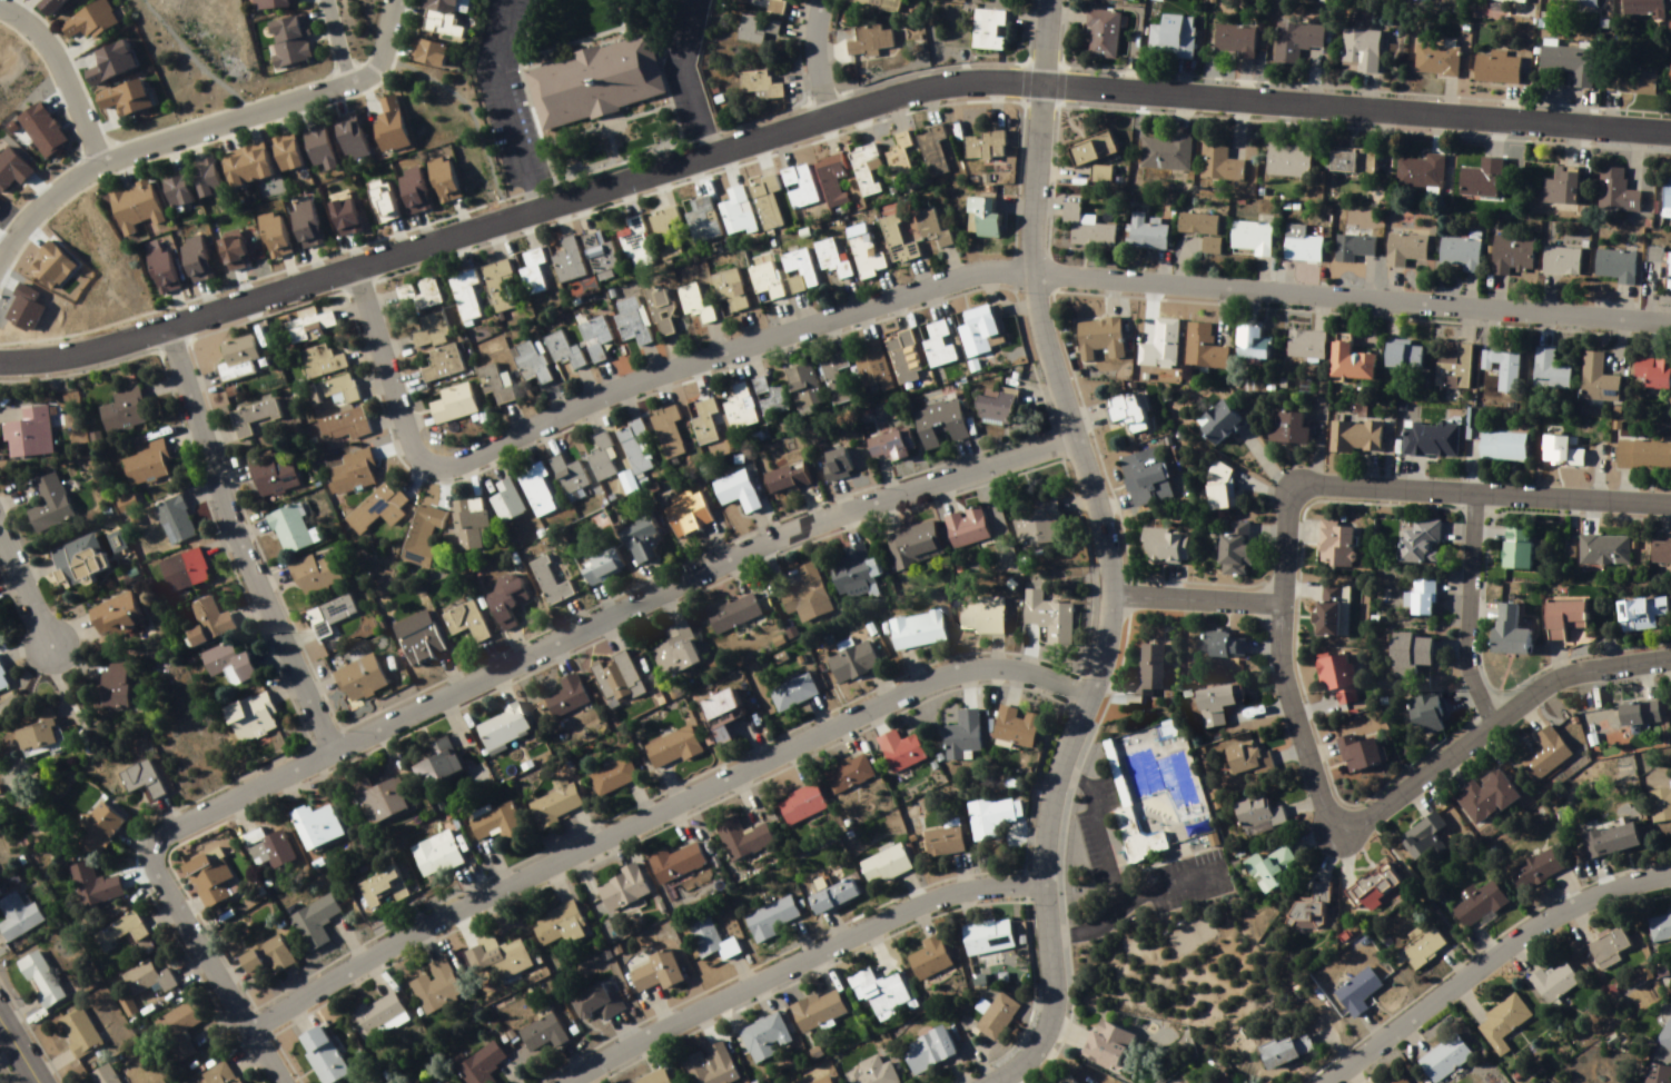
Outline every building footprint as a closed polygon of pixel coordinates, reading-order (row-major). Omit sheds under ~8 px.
[(31,3),(34,0),(54,0),(40,13),(31,3)] [(40,6),(52,18),(68,0),(46,0),(40,6)] [(53,20),(87,0),(104,0),(108,7),(107,9),(112,18),(88,33),(86,29),(78,34),(76,29),(63,36),(53,20)] [(298,0),(254,0),(254,10),(299,6),(298,0)] [(464,27),(453,26),(455,16),(458,0),(425,0),(420,32),(462,39),(464,27)] [(741,8),(785,12),(787,0),(742,0),(741,8)] [(901,0),(855,0),(854,3),(898,14),(901,0)] [(1624,17),(1664,17),(1664,0),(1624,0),(1624,17)] [(266,32),(263,18),(300,9),(306,31),(303,32),(308,54),(271,63),(269,51),(274,50),(269,31),(266,32)] [(1086,57),(1118,59),(1121,13),(1090,10),(1086,57)] [(1007,12),(976,11),(974,49),(1004,51),(1005,37),(1000,37),(1001,28),(1006,28),(1007,12)] [(765,45),(767,33),(780,35),(782,23),(764,20),(764,19),(744,15),(740,41),(765,45)] [(1150,57),(1195,58),(1195,17),(1162,17),(1162,26),(1150,26),(1150,57)] [(1325,50),(1326,27),(1279,24),(1276,68),(1299,69),(1300,49),(1325,50)] [(850,56),(896,50),(893,29),(884,31),(884,25),(856,28),(858,41),(848,43),(850,56)] [(1255,61),(1256,28),(1216,26),(1216,52),(1238,53),(1238,60),(1255,61)] [(518,68),(564,52),(563,49),(595,38),(597,42),(643,27),(664,88),(616,105),(616,108),(591,116),(589,110),(537,127),(518,68)] [(1381,32),(1344,30),(1342,66),(1360,67),(1360,74),(1379,75),(1381,32)] [(132,62),(86,85),(79,69),(96,61),(91,50),(120,37),(132,62)] [(411,62),(444,68),(448,45),(415,39),(411,62)] [(1459,77),(1460,48),(1417,46),(1416,75),(1459,77)] [(1592,90),(1594,50),(1542,48),(1541,72),(1575,73),(1574,89),(1592,90)] [(1520,84),(1521,58),(1508,58),(1508,54),(1476,54),(1476,84),(1520,84)] [(767,101),(785,99),(784,84),(772,85),(771,71),(742,73),(743,94),(766,93),(767,101)] [(1658,74),(1605,72),(1604,94),(1657,95),(1658,74)] [(147,105),(122,112),(120,107),(115,109),(112,101),(96,107),(90,90),(137,74),(147,105)] [(407,141),(376,150),(367,120),(372,119),(369,112),(379,109),(376,96),(393,91),(407,141)] [(327,121),(355,113),(366,153),(352,157),(349,151),(336,155),(327,121)] [(297,128),(320,120),(334,163),(319,168),(317,159),(308,161),(297,128)] [(908,130),(938,120),(943,133),(935,137),(945,166),(922,173),(908,130)] [(903,125),(889,129),(892,141),(886,143),(887,147),(880,149),(888,176),(909,170),(900,143),(909,141),(903,125)] [(959,130),(985,130),(985,127),(1005,127),(1005,153),(959,153),(959,130)] [(1070,145),(1077,166),(1117,154),(1111,132),(1070,145)] [(1191,172),(1192,135),(1172,134),(1172,139),(1143,138),(1142,169),(1191,172)] [(289,136),(268,142),(276,169),(297,162),(289,136)] [(1229,139),(1204,136),(1200,178),(1244,183),(1246,162),(1227,160),(1229,139)] [(870,140),(842,149),(857,195),(878,188),(874,177),(869,179),(861,155),(873,151),(870,140)] [(1268,177),(1311,179),(1312,147),(1269,145),(1268,177)] [(259,146),(218,158),(227,186),(268,173),(259,146)] [(838,149),(811,157),(824,205),(849,198),(846,185),(837,188),(831,169),(842,167),(838,149)] [(1331,173),(1359,174),(1359,173),(1375,173),(1376,152),(1331,151),(1331,173)] [(457,193),(445,157),(438,159),(437,152),(422,157),(436,200),(457,193)] [(1444,189),(1445,155),(1426,155),(1426,160),(1399,159),(1397,187),(1444,189)] [(1482,170),(1462,169),(1460,198),(1501,200),(1503,159),(1482,158),(1482,170)] [(209,160),(189,167),(198,197),(219,189),(209,160)] [(427,203),(406,211),(393,176),(397,175),(395,167),(412,160),(427,203)] [(775,168),(802,160),(814,200),(788,209),(775,168)] [(1093,182),(1112,182),(1112,167),(1093,167),(1093,182)] [(1541,204),(1578,205),(1579,168),(1556,167),(1555,180),(1541,180),(1541,204)] [(770,168),(757,172),(758,178),(745,181),(760,227),(780,221),(769,188),(775,186),(770,168)] [(1627,169),(1601,168),(1600,211),(1641,212),(1642,192),(1626,192),(1627,169)] [(181,170),(157,178),(166,208),(190,200),(181,170)] [(375,176),(360,181),(374,222),(396,215),(387,187),(379,189),(375,176)] [(102,195),(147,179),(161,218),(146,223),(142,216),(129,220),(132,231),(117,237),(102,195)] [(738,179),(722,183),(725,196),(712,199),(722,230),(751,221),(738,179)] [(704,189),(685,196),(689,206),(680,209),(691,240),(720,230),(704,189)] [(322,200),(347,192),(358,226),(333,235),(322,200)] [(969,234),(995,236),(997,209),(988,208),(989,195),(963,192),(961,218),(970,218),(969,234)] [(308,195),(288,200),(290,209),(287,210),(297,245),(320,238),(308,195)] [(670,201),(644,211),(659,254),(679,246),(673,231),(666,234),(662,220),(675,216),(670,201)] [(902,210),(929,202),(937,229),(943,227),(947,238),(933,242),(931,235),(925,236),(921,225),(908,229),(902,210)] [(1115,248),(1116,226),(1096,225),(1096,217),(1081,216),(1081,203),(1064,202),(1063,224),(1074,225),(1073,246),(1115,248)] [(286,248),(277,211),(269,213),(267,207),(256,210),(267,252),(286,248)] [(636,209),(621,216),(624,226),(613,230),(626,269),(654,259),(636,209)] [(893,209),(873,216),(887,261),(914,252),(909,238),(899,241),(892,221),(896,219),(893,209)] [(1146,214),(1133,213),(1130,249),(1167,252),(1170,227),(1145,225),(1146,214)] [(1204,255),(1220,256),(1221,216),(1181,215),(1181,234),(1204,235),(1204,255)] [(1273,225),(1233,222),(1232,255),(1272,257),(1273,225)] [(1323,239),(1307,238),(1307,226),(1286,226),(1285,263),(1322,264),(1323,239)] [(594,228),(575,234),(592,279),(617,269),(606,236),(597,238),(594,228)] [(1376,230),(1356,229),(1356,237),(1337,236),(1336,264),(1355,264),(1355,257),(1375,258),(1376,230)] [(209,267),(185,275),(176,245),(182,242),(180,236),(198,230),(209,267)] [(844,236),(864,230),(870,249),(878,247),(883,265),(870,268),(868,261),(854,266),(844,236)] [(570,231),(555,236),(558,247),(550,249),(560,278),(582,270),(570,231)] [(1470,240),(1442,239),(1440,271),(1480,273),(1482,233),(1471,233),(1470,240)] [(808,240),(828,235),(834,260),(842,258),(847,272),(836,276),(831,264),(815,268),(808,240)] [(1406,268),(1406,260),(1428,261),(1428,237),(1389,235),(1388,268),(1406,268)] [(1493,277),(1511,277),(1512,274),(1533,274),(1535,239),(1495,238),(1493,277)] [(175,282),(154,289),(140,248),(156,242),(158,251),(164,249),(175,282)] [(535,245),(518,250),(523,262),(513,266),(523,294),(542,287),(533,259),(540,257),(535,245)] [(774,252),(801,245),(812,281),(787,289),(774,252)] [(1581,250),(1543,250),(1543,276),(1581,276),(1581,250)] [(1619,286),(1635,287),(1637,253),(1598,251),(1596,279),(1619,280),(1619,286)] [(1649,252),(1648,264),(1668,265),(1667,292),(1670,292),(1670,253),(1649,252)] [(503,256),(475,266),(491,310),(511,302),(501,271),(507,269),(503,256)] [(743,266),(768,257),(780,292),(764,298),(760,285),(751,288),(743,266)] [(469,265),(443,274),(457,318),(477,311),(467,280),(473,278),(469,265)] [(705,274),(731,266),(743,305),(724,310),(719,295),(713,297),(705,274)] [(390,285),(428,274),(435,300),(412,307),(408,295),(395,298),(390,285)] [(635,286),(654,279),(671,328),(652,335),(635,286)] [(671,286),(691,279),(699,305),(705,302),(710,317),(698,321),(692,307),(679,311),(671,286)] [(630,294),(612,300),(616,312),(611,315),(619,336),(629,332),(633,344),(645,339),(640,324),(645,321),(639,302),(633,305),(630,294)] [(983,301),(956,310),(959,320),(952,322),(962,354),(985,346),(981,336),(995,331),(986,307),(983,301)] [(412,315),(436,307),(444,331),(439,332),(442,338),(427,342),(425,340),(408,345),(404,330),(416,327),(412,315)] [(275,320),(312,309),(313,312),(327,308),(328,312),(330,319),(315,324),(318,334),(281,345),(275,320)] [(596,314),(571,325),(586,361),(602,355),(596,341),(606,337),(596,314)] [(939,316),(937,316),(920,321),(925,337),(917,338),(925,364),(952,355),(948,341),(939,344),(937,335),(947,331),(939,316)] [(1125,359),(1122,320),(1078,323),(1081,364),(1095,363),(1095,352),(1108,351),(1109,361),(1125,359)] [(1156,347),(1138,347),(1139,368),(1179,368),(1178,320),(1155,321),(1156,347)] [(1190,324),(1185,369),(1227,373),(1230,350),(1212,348),(1214,327),(1190,324)] [(906,325),(899,327),(891,329),(893,332),(881,337),(893,379),(913,374),(911,366),(918,365),(906,325)] [(537,336),(555,327),(564,345),(570,342),(579,361),(567,367),(562,355),(548,361),(537,336)] [(1270,360),(1270,339),(1262,339),(1262,329),(1238,329),(1238,360),(1270,360)] [(216,339),(249,330),(256,352),(246,356),(250,369),(219,379),(216,368),(212,359),(221,357),(216,339)] [(1326,333),(1289,333),(1289,360),(1326,360),(1326,333)] [(872,335),(868,336),(858,339),(860,349),(848,354),(858,385),(862,382),(866,395),(889,387),(872,335)] [(507,345),(525,336),(533,350),(536,349),(543,362),(540,364),(547,378),(528,387),(507,345)] [(295,347),(320,339),(323,346),(326,345),(328,352),(338,349),(342,357),(343,364),(304,376),(295,347)] [(451,339),(421,349),(425,362),(414,366),(419,382),(459,369),(451,339)] [(1352,342),(1333,342),(1332,380),(1375,381),(1376,355),(1352,355),(1352,342)] [(1387,370),(1423,370),(1423,344),(1387,344),(1387,370)] [(1472,346),(1457,346),(1457,353),(1436,353),(1435,390),(1471,390),(1472,346)] [(837,348),(813,356),(825,394),(847,387),(843,376),(836,378),(831,365),(841,361),(837,348)] [(1571,391),(1572,368),(1555,368),(1556,351),(1536,350),(1535,389),(1571,391)] [(1499,395),(1519,395),(1520,354),(1482,353),(1482,373),(1500,374),(1499,395)] [(1621,379),(1603,378),(1605,354),(1584,353),(1582,402),(1619,404),(1621,379)] [(778,366),(791,361),(804,357),(818,398),(791,407),(778,366)] [(1636,360),(1635,389),(1670,390),(1670,361),(1636,360)] [(469,367),(488,361),(496,386),(506,382),(511,397),(491,403),(487,390),(478,394),(469,367)] [(309,379),(344,369),(346,378),(350,377),(353,385),(356,397),(339,401),(335,388),(314,395),(309,379)] [(742,377),(751,374),(758,371),(762,386),(774,381),(783,409),(757,418),(742,377)] [(740,378),(732,380),(724,382),(728,393),(715,397),(725,428),(753,419),(740,378)] [(434,388),(463,380),(472,410),(429,423),(423,401),(437,397),(434,388)] [(145,415),(136,387),(134,381),(110,388),(113,398),(96,404),(102,428),(145,415)] [(995,384),(1015,387),(1007,421),(998,420),(968,414),(972,393),(991,397),(995,384)] [(1111,425),(1129,422),(1131,435),(1150,432),(1144,394),(1107,400),(1111,425)] [(708,395),(701,397),(689,401),(693,415),(685,417),(694,444),(713,437),(704,411),(712,409),(708,395)] [(955,395),(910,409),(922,446),(960,434),(967,430),(955,395)] [(224,409),(270,396),(275,411),(244,420),(248,433),(231,437),(229,428),(224,409)] [(309,416),(358,399),(365,420),(367,428),(345,435),(343,427),(316,436),(309,416)] [(43,400),(14,404),(14,408),(16,418),(0,420),(0,439),(2,457),(49,450),(43,400)] [(1196,425),(1218,448),(1244,423),(1222,400),(1196,425)] [(670,404),(665,406),(644,414),(661,456),(680,449),(669,421),(675,419),(670,404)] [(1305,414),(1271,413),(1270,445),(1310,446),(1310,429),(1304,429),(1305,414)] [(635,415),(630,417),(621,421),(623,425),(610,430),(630,475),(649,466),(643,455),(639,457),(630,437),(643,431),(635,415)] [(1384,424),(1332,423),(1332,453),(1383,454),(1384,424)] [(903,424),(882,431),(880,428),(860,436),(867,454),(877,450),(883,448),(888,459),(903,454),(901,447),(910,444),(903,424)] [(1460,425),(1406,424),(1405,457),(1459,458),(1460,425)] [(600,428),(606,444),(597,448),(607,470),(590,479),(579,455),(585,451),(582,448),(590,444),(585,435),(596,429),(600,428)] [(166,457),(160,439),(158,434),(130,443),(132,451),(117,456),(127,488),(166,476),(160,459),(166,457)] [(598,483),(616,475),(610,461),(617,458),(605,434),(594,439),(599,451),(586,457),(598,483)] [(1528,462),(1528,435),(1481,435),(1481,462),(1528,462)] [(1569,439),(1546,437),(1544,466),(1585,468),(1586,452),(1569,452),(1569,439)] [(337,451),(364,443),(367,451),(372,465),(365,467),(369,480),(333,493),(324,466),(340,460),(337,451)] [(842,444),(814,454),(822,477),(836,473),(851,467),(842,444)] [(1618,444),(1618,470),(1670,470),(1670,444),(1618,444)] [(243,459),(265,450),(269,461),(286,455),(296,481),(256,496),(245,464),(243,459)] [(1160,450),(1122,459),(1135,509),(1154,504),(1151,493),(1169,489),(1160,450)] [(540,458),(550,454),(553,451),(560,465),(572,458),(584,483),(557,495),(540,458)] [(510,470),(527,463),(534,459),(542,474),(531,479),(540,499),(545,497),(550,507),(531,516),(510,470)] [(800,459),(757,473),(763,494),(807,480),(800,459)] [(740,464),(758,505),(753,507),(740,513),(733,496),(716,504),(705,478),(740,464)] [(1233,466),(1209,467),(1210,511),(1234,510),(1233,466)] [(51,467),(70,513),(30,529),(20,505),(36,499),(30,485),(27,478),(51,467)] [(503,474),(497,477),(488,481),(494,491),(482,498),(494,521),(514,510),(505,494),(512,490),(503,474)] [(378,479),(388,490),(393,486),(399,495),(403,498),(394,505),(399,510),(386,524),(374,511),(354,529),(340,515),(378,479)] [(693,488),(685,493),(682,486),(664,495),(668,501),(656,506),(672,536),(708,518),(693,488)] [(190,531),(168,542),(151,504),(177,491),(179,496),(184,507),(180,507),(190,531)] [(445,499),(472,495),(478,494),(485,527),(474,528),(477,546),(455,550),(445,499)] [(941,513),(949,510),(988,497),(1000,534),(952,549),(941,513)] [(261,514),(290,500),(309,542),(280,555),(264,519),(261,514)] [(442,511),(437,510),(415,501),(394,554),(424,566),(432,546),(417,540),(424,524),(435,528),(442,511)] [(1008,510),(1047,505),(1051,543),(1012,547),(1008,510)] [(647,557),(641,543),(655,535),(646,515),(613,530),(630,565),(642,559),(647,557)] [(879,533),(892,528),(930,516),(942,552),(891,568),(879,533)] [(1440,565),(1442,523),(1414,522),(1414,532),(1403,532),(1402,564),(1440,565)] [(1251,578),(1251,524),(1230,524),(1230,532),(1221,532),(1221,578),(1251,578)] [(1354,569),(1356,525),(1320,524),(1319,568),(1354,569)] [(88,528),(105,568),(61,586),(51,562),(45,546),(88,528)] [(1534,530),(1507,529),(1505,570),(1532,571),(1534,530)] [(1144,563),(1189,563),(1189,531),(1144,531),(1144,563)] [(824,569),(846,563),(839,544),(850,540),(859,537),(876,587),(834,600),(824,569)] [(1630,566),(1630,537),(1580,537),(1580,566),(1630,566)] [(195,544),(155,559),(168,594),(208,578),(197,549),(195,544)] [(1670,565),(1670,544),(1654,544),(1654,565),(1670,565)] [(584,584),(574,563),(609,546),(619,567),(590,582),(584,584)] [(567,590),(562,578),(551,583),(541,563),(544,560),(540,550),(522,559),(542,603),(563,593),(567,590)] [(312,559),(327,553),(337,577),(299,593),(286,560),(306,552),(312,559)] [(808,557),(802,559),(792,565),(799,579),(768,594),(784,628),(831,606),(808,557)] [(512,619),(504,605),(522,596),(511,576),(477,593),(495,628),(504,624),(512,619)] [(1436,582),(1415,582),(1415,594),(1405,594),(1405,617),(1436,617),(1436,582)] [(1018,619),(1022,584),(1040,585),(1039,596),(1070,599),(1068,625),(1018,619)] [(126,586),(141,623),(105,638),(100,629),(91,634),(83,617),(79,606),(126,586)] [(1350,587),(1318,587),(1317,638),(1349,638),(1350,587)] [(699,605),(718,596),(721,602),(745,588),(761,619),(719,642),(699,605)] [(343,590),(298,609),(307,630),(310,639),(327,633),(324,623),(352,610),(343,590)] [(230,628),(225,618),(220,607),(215,610),(207,593),(186,603),(195,624),(179,630),(187,648),(230,628)] [(956,625),(956,602),(983,602),(983,593),(1002,593),(1001,629),(971,628),(971,625),(956,625)] [(482,632),(477,634),(471,636),(466,625),(445,634),(435,610),(467,597),(482,632)] [(1670,616),(1667,598),(1618,604),(1623,635),(1658,630),(1656,618),(1670,616)] [(1567,630),(1587,630),(1587,604),(1547,604),(1548,643),(1567,643),(1567,630)] [(1519,605),(1497,605),(1495,654),(1531,656),(1532,631),(1518,630),(1519,605)] [(439,648),(421,606),(388,622),(407,663),(437,649),(439,648)] [(890,647),(883,617),(937,606),(943,636),(890,647)] [(640,648),(663,637),(657,627),(672,619),(679,616),(705,670),(660,693),(640,648)] [(1209,658),(1247,658),(1247,634),(1209,634),(1209,658)] [(833,680),(821,656),(863,635),(876,658),(862,665),(866,673),(849,680),(847,674),(833,680)] [(1433,666),(1433,637),(1393,636),(1392,679),(1417,679),(1418,666),(1433,666)] [(251,676),(240,652),(228,657),(220,640),(195,653),(205,674),(216,668),(225,688),(251,676)] [(1165,646),(1140,646),(1140,699),(1155,699),(1155,691),(1165,691),(1165,646)] [(583,666),(610,652),(619,647),(641,692),(605,709),(583,666)] [(342,704),(384,684),(367,649),(325,670),(328,677),(342,704)] [(1324,694),(1336,692),(1339,707),(1359,703),(1350,655),(1317,661),(1324,694)] [(89,704),(132,704),(132,680),(120,680),(119,659),(89,659),(89,704)] [(0,665),(0,694),(11,689),(0,665)] [(536,697),(557,687),(553,677),(562,673),(571,669),(587,705),(547,723),(536,697)] [(773,711),(763,687),(804,669),(814,692),(773,711)] [(712,745),(691,702),(729,684),(739,705),(725,712),(729,718),(719,723),(726,738),(712,745)] [(1205,732),(1227,728),(1223,707),(1243,704),(1240,685),(1198,693),(1205,732)] [(270,709),(261,690),(260,687),(216,708),(225,725),(228,723),(236,741),(271,724),(266,714),(270,709)] [(1410,699),(1414,729),(1422,727),(1423,736),(1446,732),(1440,695),(1410,699)] [(66,745),(45,753),(42,746),(18,755),(8,731),(29,723),(23,708),(48,698),(53,713),(66,745)] [(468,727),(500,712),(497,706),(503,703),(513,698),(527,728),(481,752),(468,727)] [(985,738),(996,701),(1032,712),(1029,724),(1035,725),(1029,742),(1019,739),(1017,747),(985,738)] [(1622,726),(1661,725),(1660,703),(1621,704),(1622,726)] [(942,757),(941,722),(953,722),(953,706),(976,705),(977,746),(958,746),(958,757),(942,757)] [(650,766),(640,743),(686,722),(698,745),(650,766)] [(890,772),(872,736),(891,726),(897,737),(911,729),(923,754),(890,772)] [(1543,749),(1522,764),(1537,784),(1573,756),(1550,726),(1535,738),(1543,749)] [(411,763),(429,754),(423,739),(443,731),(458,767),(421,784),(411,763)] [(1376,739),(1358,744),(1355,735),(1338,740),(1349,775),(1384,764),(1376,739)] [(1270,752),(1258,755),(1254,742),(1225,751),(1234,781),(1275,769),(1270,752)] [(830,793),(819,772),(837,763),(833,758),(844,752),(847,756),(860,749),(871,771),(830,793)] [(584,773),(624,752),(636,775),(596,796),(584,773)] [(160,789),(142,755),(112,771),(122,788),(138,781),(146,797),(155,793),(160,789)] [(1457,798),(1479,828),(1520,798),(1498,767),(1457,798)] [(392,775),(367,787),(363,777),(358,768),(337,779),(362,826),(406,803),(392,775)] [(523,799),(548,787),(544,778),(560,771),(565,783),(568,779),(580,803),(551,816),(554,822),(538,829),(523,799)] [(783,823),(773,802),(785,796),(783,792),(810,778),(822,805),(783,823)] [(1653,823),(1670,821),(1670,790),(1649,792),(1653,823)] [(970,837),(992,833),(990,818),(1012,815),(1009,792),(965,799),(970,837)] [(1288,822),(1283,806),(1270,810),(1266,795),(1234,804),(1242,835),(1288,822)] [(121,816),(97,797),(83,814),(68,812),(61,849),(80,853),(93,852),(115,825),(121,816)] [(472,836),(464,818),(469,815),(487,806),(506,797),(524,836),(507,844),(497,824),(472,836)] [(487,806),(484,801),(466,809),(469,815),(487,806)] [(284,812),(291,807),(304,802),(307,811),(324,803),(338,832),(301,849),(284,812)] [(726,860),(710,821),(733,811),(740,827),(763,817),(773,839),(726,860)] [(1400,838),(1420,867),(1445,849),(1436,835),(1446,828),(1436,813),(1400,838)] [(960,847),(956,821),(920,827),(925,854),(952,848),(955,848),(960,847)] [(1640,847),(1634,823),(1583,836),(1589,860),(1640,847)] [(237,834),(241,831),(255,824),(260,834),(275,826),(290,855),(257,873),(237,834)] [(418,873),(405,844),(445,825),(462,860),(447,865),(444,861),(418,873)] [(642,855),(662,846),(665,852),(694,838),(704,860),(655,882),(642,855)] [(908,863),(896,838),(851,860),(863,884),(901,866),(903,864),(908,863)] [(178,865),(214,845),(230,873),(219,880),(227,893),(204,907),(196,895),(178,865)] [(1244,864),(1265,896),(1294,877),(1287,867),(1296,861),(1287,847),(1263,862),(1259,854),(1244,864)] [(1519,893),(1568,871),(1557,848),(1508,871),(1519,893)] [(112,868),(99,875),(97,871),(91,873),(83,856),(62,865),(80,907),(121,890),(117,877),(112,868)] [(595,886),(605,911),(646,892),(631,858),(615,865),(617,871),(604,876),(606,881),(595,886)] [(1372,916),(1406,888),(1386,863),(1352,891),(1372,916)] [(365,907),(353,881),(365,875),(368,883),(380,877),(376,870),(388,864),(394,876),(397,874),(405,891),(393,897),(388,888),(374,895),(377,902),(365,907)] [(853,892),(824,906),(815,910),(808,892),(844,874),(853,892)] [(1508,903),(1493,881),(1451,909),(1466,932),(1508,903)] [(1329,884),(1312,884),(1312,904),(1294,903),(1294,929),(1328,929),(1329,884)] [(305,948),(286,914),(333,886),(345,907),(318,923),(326,937),(305,948)] [(43,918),(31,896),(20,903),(11,887),(0,894),(0,912),(3,917),(0,919),(0,939),(2,943),(43,918)] [(753,942),(740,912),(787,891),(797,913),(792,915),(790,916),(769,925),(772,933),(753,942)] [(528,924),(534,922),(532,918),(543,913),(542,908),(567,895),(581,921),(583,920),(589,930),(565,942),(560,931),(536,942),(528,924)] [(146,932),(130,940),(125,927),(106,937),(109,944),(101,947),(90,926),(132,905),(139,920),(146,932)] [(1015,944),(1008,913),(991,917),(990,914),(970,918),(956,922),(962,955),(1015,944)] [(739,948),(730,931),(718,937),(708,916),(685,927),(699,955),(715,946),(721,957),(732,952),(735,950),(739,948)] [(1670,941),(1670,916),(1649,919),(1652,944),(1670,941)] [(953,965),(937,928),(928,933),(918,937),(920,943),(901,952),(916,983),(953,965)] [(1398,952),(1406,965),(1410,963),(1415,971),(1449,950),(1435,928),(1398,952)] [(1618,954),(1631,947),(1622,928),(1588,945),(1602,972),(1622,962),(1618,954)] [(476,942),(474,936),(488,930),(494,943),(479,950),(476,942)] [(236,956),(277,932),(293,958),(274,971),(268,963),(247,975),(241,966),(236,956)] [(461,950),(476,942),(479,950),(494,943),(501,938),(503,944),(515,938),(527,963),(478,987),(461,950)] [(683,977),(665,942),(642,954),(644,960),(626,968),(635,985),(645,981),(656,975),(663,987),(683,977)] [(10,961),(34,945),(65,994),(39,1010),(33,1001),(29,993),(37,988),(29,976),(21,978),(10,961)] [(406,977),(422,968),(426,976),(429,975),(423,962),(441,952),(449,967),(445,970),(457,992),(424,1011),(406,977)] [(177,984),(169,971),(165,962),(154,968),(145,953),(118,967),(131,991),(156,977),(164,992),(177,984)] [(911,1004),(894,967),(887,971),(871,977),(864,964),(842,975),(852,997),(862,993),(874,1021),(911,1004)] [(1542,970),(1529,979),(1547,1006),(1580,984),(1567,964),(1547,977),(1542,970)] [(1356,1022),(1370,1010),(1364,1002),(1384,987),(1369,968),(1335,994),(1356,1022)] [(623,1003),(613,985),(603,991),(596,978),(564,996),(575,1016),(594,1005),(600,1016),(613,1009),(623,1003)] [(798,1031),(783,1002),(812,987),(814,993),(824,988),(833,984),(846,1007),(798,1031)] [(344,1006),(362,997),(365,1003),(393,987),(409,1019),(364,1043),(344,1006)] [(996,1043),(1022,1009),(1002,994),(976,1028),(996,1043)] [(1502,1040),(1533,1017),(1516,995),(1475,1026),(1501,1060),(1511,1052),(1502,1040)] [(196,1019),(182,996),(150,1015),(176,1059),(194,1047),(187,1036),(181,1026),(196,1019)] [(71,1060),(100,1041),(77,1004),(55,1019),(69,1041),(62,1045),(66,1051),(71,1060)] [(564,1036),(560,1039),(551,1043),(546,1034),(524,1045),(513,1026),(548,1007),(564,1036)] [(788,1037),(774,1009),(770,1011),(735,1026),(751,1061),(772,1051),(770,1045),(788,1037)] [(1655,1041),(1670,1053),(1670,1019),(1655,1041)] [(1137,1037),(1099,1020),(1083,1056),(1120,1073),(1137,1037)] [(348,1074),(333,1082),(323,1082),(316,1070),(312,1073),(300,1053),(305,1052),(295,1035),(304,1030),(307,1027),(317,1022),(326,1036),(335,1052),(348,1074)] [(901,1047),(914,1077),(958,1057),(945,1028),(901,1047)] [(326,1036),(334,1031),(343,1047),(335,1052),(326,1036)] [(1474,1058),(1457,1034),(1418,1063),(1433,1082),(1440,1082),(1474,1058)] [(491,1081),(488,1082),(462,1082),(443,1056),(454,1049),(459,1056),(488,1035),(501,1052),(496,1056),(479,1067),(491,1081)] [(720,1035),(713,1039),(703,1043),(708,1052),(700,1055),(696,1046),(676,1055),(688,1082),(719,1082),(738,1075),(720,1035)] [(1315,1053),(1307,1035),(1293,1041),(1292,1039),(1260,1052),(1268,1072),(1315,1053)] [(218,1057),(234,1082),(194,1082),(201,1079),(197,1071),(218,1057)] [(883,1065),(879,1057),(859,1064),(861,1071),(849,1076),(852,1082),(899,1082),(891,1062),(883,1065)] [(103,1059),(85,1070),(93,1082),(118,1082),(103,1059)] [(655,1063),(667,1082),(622,1082),(621,1081),(652,1064),(655,1063)] [(1648,1065),(1645,1082),(1670,1082),(1670,1069),(1648,1065)]
